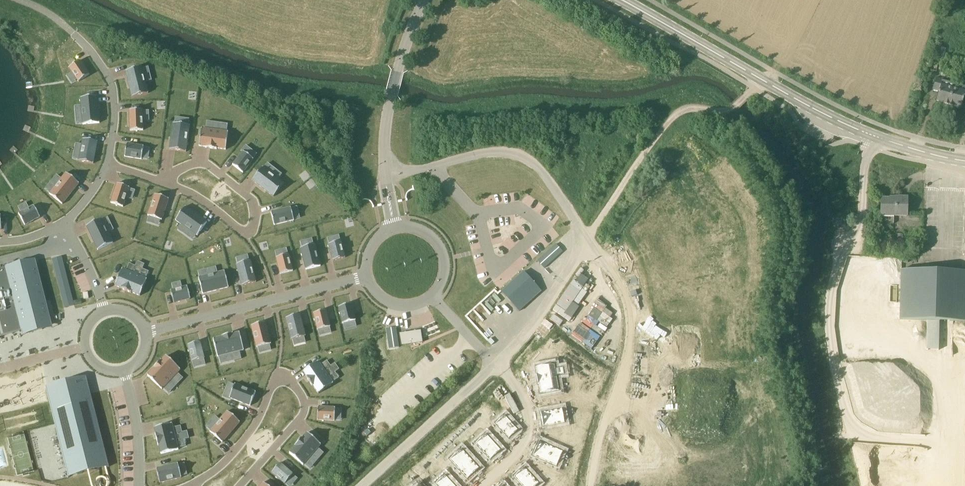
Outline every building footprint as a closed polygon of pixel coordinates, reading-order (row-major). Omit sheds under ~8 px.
[(936,43),(933,54),(937,55),(936,57),(943,59),(945,49),(941,48),(942,44),(936,43)] [(80,60),(69,68),(79,82),(90,75),(80,60)] [(142,67),(126,71),(132,97),(149,93),(142,67)] [(954,83),(942,80),(943,78),(936,77),(933,89),(939,91),(937,101),(944,102),(943,105),(948,106),(954,83)] [(954,83),(948,106),(961,110),(964,98),(964,86),(954,83)] [(81,105),(75,106),(75,111),(82,110),(83,123),(83,125),(100,123),(97,96),(81,98),(81,105)] [(143,110),(130,110),(130,131),(143,130),(143,110)] [(201,128),(199,146),(206,147),(206,148),(217,149),(226,150),(228,132),(227,132),(213,130),(214,122),(207,121),(206,129),(201,128)] [(173,123),(170,150),(186,152),(190,125),(173,123)] [(76,143),(75,148),(81,149),(79,160),(79,161),(94,164),(98,142),(83,139),(82,144),(76,143)] [(127,144),(125,156),(142,159),(144,146),(127,144)] [(243,152),(233,165),(243,173),(254,159),(253,159),(246,153),(250,148),(246,145),(241,151),(243,152)] [(263,167),(252,180),(274,197),(284,184),(275,176),(264,168),(263,167)] [(50,193),(49,194),(62,204),(79,183),(66,173),(61,180),(56,176),(53,178),(58,183),(50,193)] [(117,183),(111,203),(123,207),(130,187),(117,183)] [(155,194),(148,216),(162,220),(169,199),(155,194)] [(881,216),(907,216),(907,198),(896,198),(895,199),(881,198),(881,216)] [(34,205),(19,214),(25,225),(40,217),(34,205)] [(185,207),(176,220),(197,236),(207,222),(185,207)] [(291,207),(271,212),(274,225),(294,220),(291,208),(291,207)] [(102,219),(86,226),(98,250),(113,243),(102,219)] [(329,244),(333,261),(345,258),(341,241),(329,244)] [(302,248),(301,248),(306,270),(321,266),(315,244),(314,245),(302,248)] [(563,251),(556,244),(537,261),(544,268),(563,251)] [(289,254),(276,257),(280,274),(293,271),(289,254)] [(62,257),(52,259),(64,308),(75,305),(62,257)] [(38,327),(51,323),(35,260),(0,269),(0,336),(38,327)] [(251,260),(236,264),(242,286),(256,282),(251,260)] [(122,269),(115,285),(121,288),(121,289),(132,293),(132,292),(140,296),(147,279),(146,279),(133,273),(136,266),(129,263),(126,271),(122,269)] [(200,277),(199,278),(203,294),(229,287),(225,271),(218,273),(216,267),(211,268),(213,274),(200,277)] [(901,270),(900,320),(964,322),(964,272),(901,270)] [(538,287),(524,271),(501,292),(515,307),(538,287)] [(173,290),(171,290),(174,303),(191,299),(187,286),(182,288),(173,290)] [(351,303),(339,307),(343,324),(344,323),(355,320),(356,320),(351,303)] [(326,310),(313,313),(318,330),(330,327),(326,310)] [(300,314),(286,318),(291,340),(293,339),(304,337),(306,336),(300,314)] [(266,322),(251,326),(257,347),(258,347),(270,344),(271,344),(266,322)] [(386,329),(389,349),(399,347),(396,327),(386,329)] [(398,332),(399,344),(421,342),(419,330),(398,332)] [(222,337),(213,339),(218,357),(219,356),(233,353),(235,360),(235,361),(242,359),(240,351),(244,350),(240,333),(233,334),(222,336),(222,337)] [(200,342),(188,345),(192,362),(193,362),(204,359),(205,358),(200,342)] [(154,369),(148,376),(161,388),(162,387),(172,377),(177,382),(182,377),(176,372),(179,368),(166,356),(162,361),(161,360),(153,369),(154,369)] [(318,361),(303,371),(307,377),(306,377),(313,387),(313,386),(319,394),(333,384),(332,382),(325,371),(331,367),(331,366),(327,361),(321,365),(318,361)] [(557,364),(530,374),(540,394),(567,385),(557,364)] [(87,379),(46,389),(68,476),(109,466),(87,379)] [(225,393),(224,397),(229,399),(230,398),(250,406),(256,392),(235,384),(234,385),(231,395),(225,393)] [(318,407),(317,420),(335,421),(335,420),(335,408),(318,407)] [(211,431),(210,432),(223,443),(240,422),(227,411),(220,420),(211,431)] [(506,411),(495,420),(508,435),(519,425),(506,411)] [(561,412),(542,411),(542,423),(562,424),(561,412)] [(172,423),(155,428),(156,434),(155,434),(158,445),(159,445),(161,454),(179,450),(178,448),(175,435),(182,433),(181,426),(173,428),(172,423)] [(482,431),(471,441),(486,459),(498,448),(482,431)] [(296,446),(290,453),(303,465),(305,464),(313,453),(319,458),(324,453),(318,448),(321,445),(307,433),(303,438),(303,437),(295,446),(296,446)] [(560,448),(539,439),(534,453),(555,463),(560,448)] [(444,462),(462,481),(476,468),(458,448),(444,462)] [(178,463),(156,469),(160,483),(182,478),(181,476),(178,465),(178,463)] [(280,463),(272,473),(285,484),(286,483),(293,475),(293,474),(280,463)] [(528,467),(518,477),(525,485),(537,485),(540,483),(528,467)] [(429,481),(433,485),(454,485),(440,471),(429,481)]
